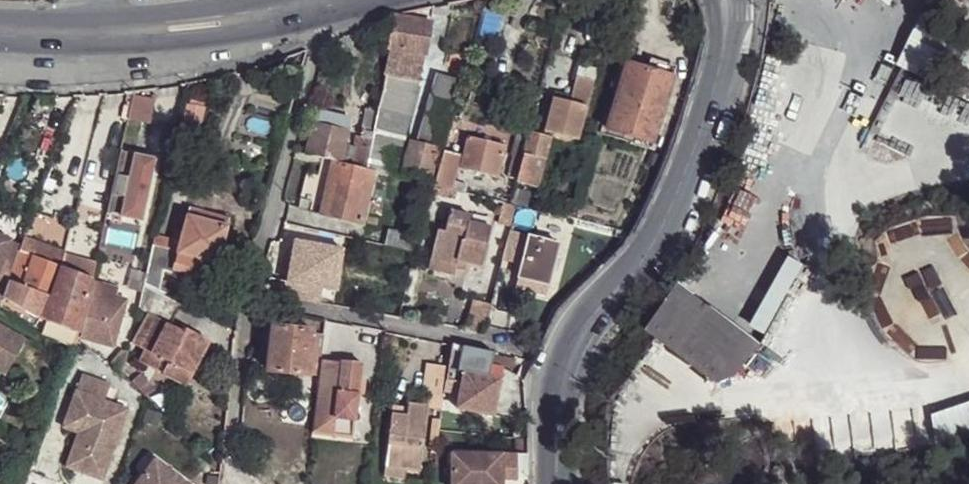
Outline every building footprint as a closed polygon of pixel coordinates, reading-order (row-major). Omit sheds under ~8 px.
[(968,103),(968,34),(925,11),(897,67),(968,103)] [(432,22),(393,16),(387,49),(417,54),(424,55),(432,22)] [(417,54),(387,49),(385,58),(415,63),(417,54)] [(415,63),(385,58),(382,76),(416,82),(420,66),(415,66),(415,63)] [(651,60),(647,70),(675,78),(677,68),(651,60)] [(675,78),(647,70),(628,64),(609,129),(625,135),(635,138),(653,143),(675,78)] [(419,143),(439,148),(445,149),(454,122),(454,116),(457,109),(463,81),(439,74),(419,143)] [(416,82),(382,76),(376,111),(371,143),(366,172),(396,180),(404,139),(415,87),(416,82)] [(576,76),(569,101),(587,106),(595,81),(576,76)] [(587,106),(569,101),(552,96),(543,131),(578,140),(587,106)] [(150,101),(130,97),(124,122),(145,126),(150,101)] [(787,117),(806,112),(792,105),(787,117)] [(201,110),(184,107),(178,132),(195,137),(201,110)] [(464,114),(457,109),(454,116),(454,122),(462,120),(462,118),(464,114)] [(371,143),(376,111),(366,110),(361,141),(371,143)] [(339,165),(341,156),(350,122),(315,113),(304,156),(339,165)] [(518,180),(529,133),(520,130),(509,178),(518,180)] [(578,140),(543,131),(542,137),(550,139),(549,140),(575,147),(578,140)] [(549,140),(550,139),(542,137),(529,133),(518,180),(539,186),(546,158),(549,140)] [(635,138),(625,135),(623,141),(633,144),(635,138)] [(504,145),(469,136),(462,168),(497,177),(504,145)] [(366,172),(371,143),(361,141),(357,140),(349,171),(365,174),(366,172)] [(412,141),(402,181),(429,188),(439,148),(419,143),(412,141)] [(445,149),(433,189),(451,193),(454,182),(460,153),(445,149)] [(152,161),(118,153),(105,216),(139,223),(152,161)] [(555,160),(546,158),(539,186),(549,188),(555,160)] [(373,176),(365,174),(349,171),(322,165),(309,214),(361,227),(373,176)] [(454,182),(451,193),(511,207),(514,197),(505,194),(454,182)] [(566,198),(575,200),(579,185),(570,183),(566,198)] [(511,207),(520,210),(532,213),(536,199),(515,193),(514,197),(511,207)] [(189,210),(187,216),(226,227),(228,219),(189,210)] [(432,263),(456,270),(458,263),(483,270),(494,232),(473,225),(474,218),(453,212),(447,234),(439,232),(432,263)] [(187,216),(180,245),(172,271),(200,278),(202,273),(214,276),(221,250),(226,232),(226,227),(187,216)] [(383,249),(388,232),(364,226),(360,244),(383,249)] [(237,234),(226,232),(221,250),(234,254),(237,234)] [(388,232),(383,249),(413,257),(417,240),(388,232)] [(1,235),(0,236),(0,259),(6,249),(10,241),(1,235)] [(512,236),(505,262),(523,266),(530,239),(512,236)] [(8,278),(1,298),(37,319),(80,332),(85,307),(92,279),(68,269),(72,255),(22,238),(17,253),(8,278)] [(530,239),(523,266),(519,281),(550,289),(560,247),(530,239)] [(180,245),(152,240),(142,289),(160,298),(166,276),(171,277),(172,271),(180,245)] [(296,242),(286,299),(318,304),(327,247),(296,242)] [(0,259),(0,274),(8,278),(17,253),(6,249),(0,259)] [(95,263),(72,255),(68,269),(92,279),(95,263)] [(243,282),(249,262),(240,260),(236,279),(243,282)] [(454,282),(456,270),(432,263),(429,275),(454,282)] [(799,266),(760,332),(772,340),(810,272),(799,266)] [(116,288),(92,279),(85,307),(80,332),(79,341),(114,350),(123,312),(127,301),(115,297),(116,288)] [(183,376),(204,335),(186,326),(183,331),(169,323),(179,306),(160,298),(142,289),(138,306),(149,312),(133,342),(147,349),(141,360),(157,368),(162,357),(169,360),(166,367),(183,376)] [(679,303),(757,359),(764,350),(685,293),(679,303)] [(482,337),(485,338),(493,307),(478,303),(471,332),(482,337)] [(679,303),(657,339),(725,387),(742,380),(757,359),(679,303)] [(5,375),(25,340),(0,325),(0,373),(5,375)] [(312,332),(273,326),(267,370),(306,375),(312,335),(312,332)] [(210,339),(204,335),(183,376),(166,367),(163,374),(185,385),(210,339)] [(322,336),(312,335),(306,375),(317,377),(322,336)] [(455,349),(454,349),(447,384),(462,388),(457,412),(494,420),(501,384),(490,381),(492,372),(495,357),(491,356),(455,349)] [(104,356),(102,361),(115,371),(118,362),(104,356)] [(123,375),(128,356),(120,356),(118,362),(115,371),(123,375)] [(419,398),(438,401),(442,373),(423,371),(419,398)] [(492,372),(490,381),(501,384),(503,375),(492,372)] [(340,383),(317,380),(310,442),(333,445),(335,427),(352,429),(358,374),(341,373),(340,383)] [(89,434),(74,473),(101,483),(127,411),(103,403),(109,387),(81,377),(64,425),(89,434)] [(524,385),(501,384),(494,420),(527,426),(524,385)] [(38,416),(44,418),(56,393),(49,391),(38,416)] [(935,414),(943,441),(968,433),(968,403),(935,414)] [(405,409),(390,407),(389,419),(404,421),(405,409)] [(424,411),(405,409),(404,421),(423,424),(424,411)] [(389,419),(382,483),(389,483),(416,483),(423,424),(404,421),(389,419)] [(65,469),(74,473),(89,434),(64,425),(62,430),(77,435),(65,469)] [(335,427),(333,445),(350,447),(352,429),(335,427)] [(451,459),(451,483),(503,483),(518,483),(518,459),(451,459)] [(518,459),(518,483),(503,483),(528,483),(528,459),(518,459)] [(135,483),(180,483),(151,462),(135,483)]
